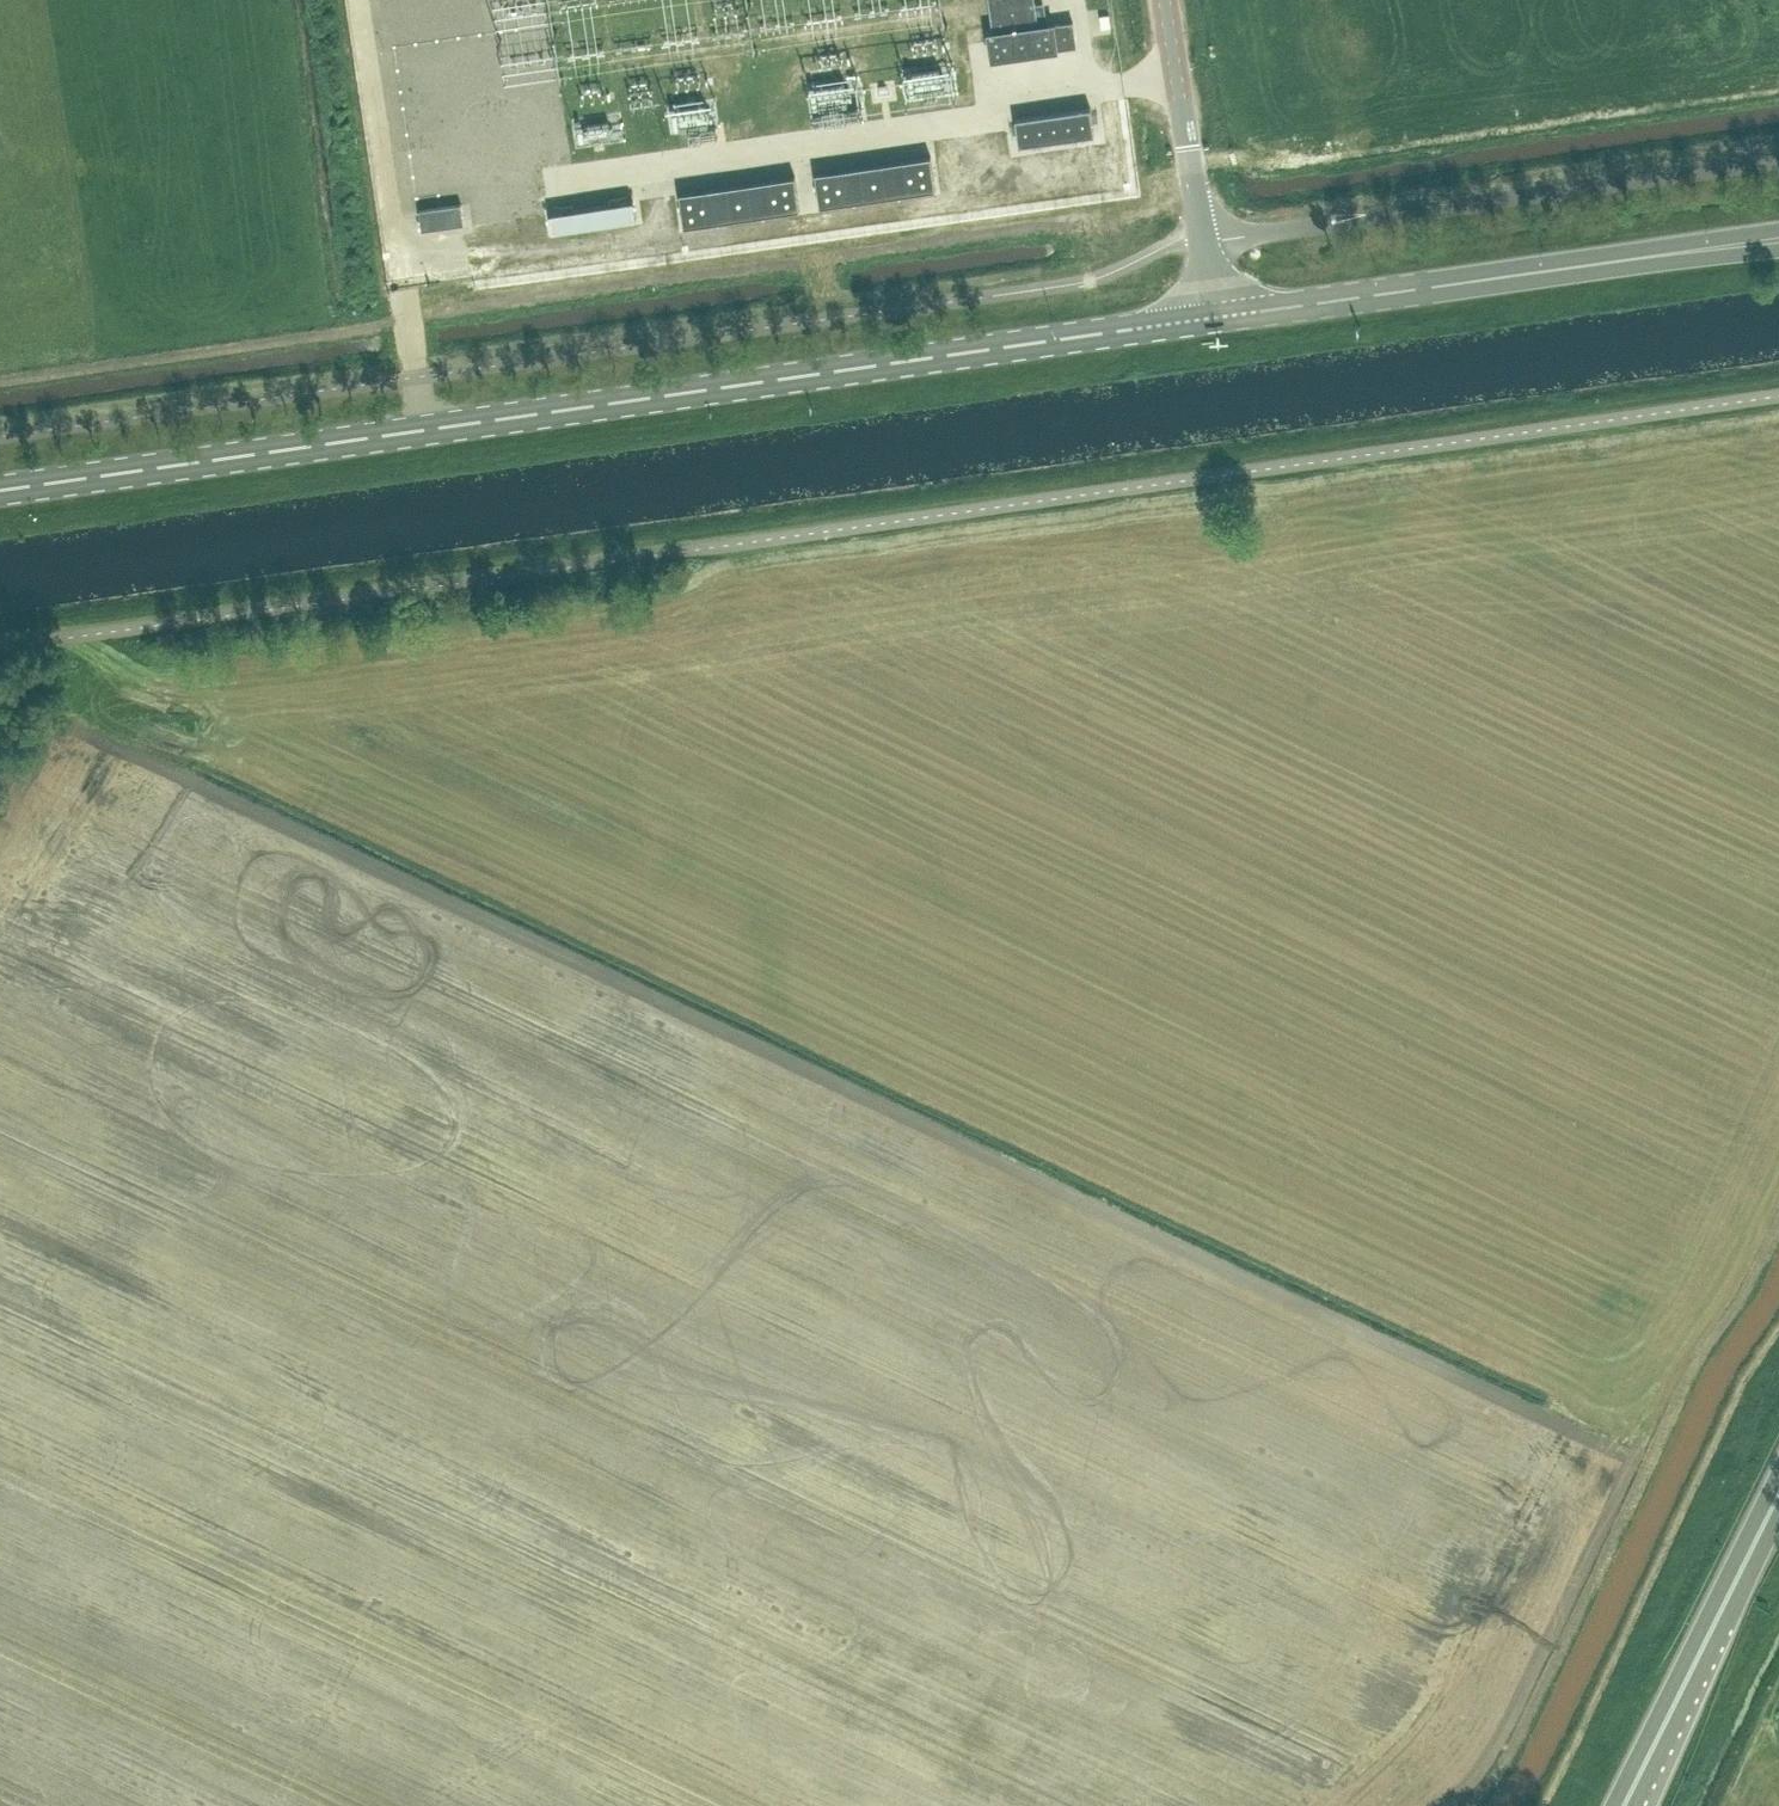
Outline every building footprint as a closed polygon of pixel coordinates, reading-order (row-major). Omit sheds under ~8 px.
[(1031,0),(990,0),(995,30),(990,31),(994,57),(1077,44),(1074,20),(1044,25),(1041,2),(1031,4),(1031,0)] [(951,72),(913,75),(914,96),(953,93),(951,72)] [(1096,134),(1092,109),(1018,119),(1022,145),(1096,134)] [(1005,128),(980,132),(982,147),(1007,143),(1005,128)] [(936,188),(931,155),(815,172),(820,205),(936,188)] [(684,224),(800,208),(795,174),(679,191),(684,224)] [(634,199),(550,211),(553,230),(636,217),(634,199)] [(462,203),(419,209),(422,229),(465,223),(462,203)] [(803,249),(805,236),(771,232),(770,245),(803,249)]
